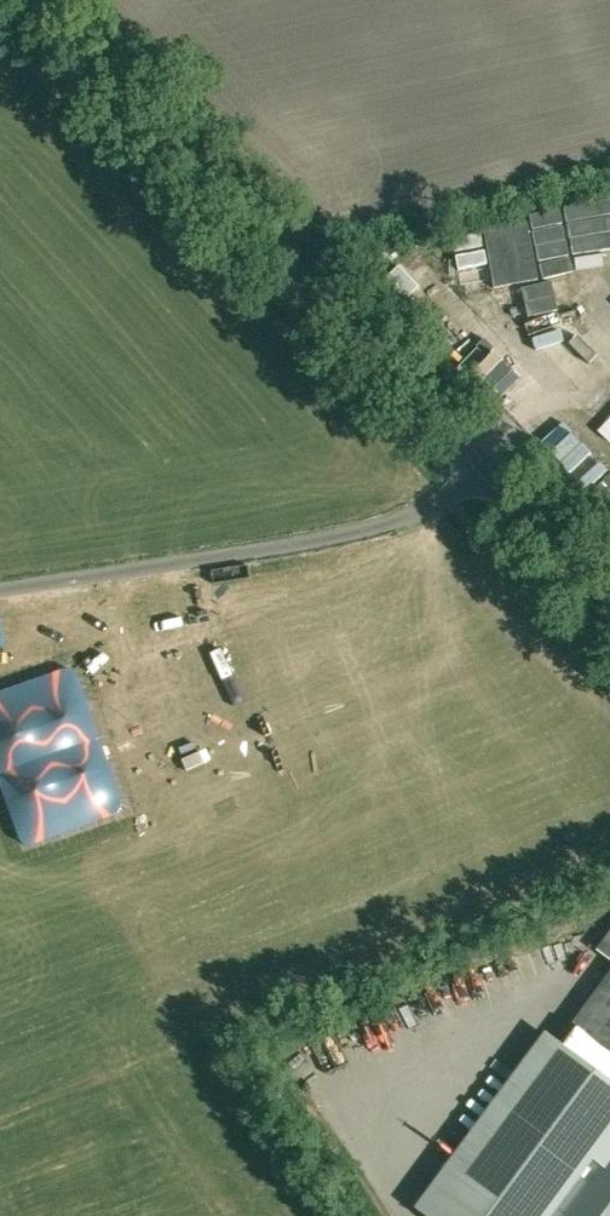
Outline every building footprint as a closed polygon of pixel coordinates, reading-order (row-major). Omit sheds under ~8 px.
[(536,221),(537,238),(567,236),(566,220),(536,221)] [(528,323),(553,318),(551,307),(525,312),(528,323)] [(485,375),(510,402),(521,392),(496,365),(485,375)] [(597,1157),(609,1140),(609,974),(574,1023),(579,1026),(566,1044),(561,1041),(431,1215),(609,1215),(609,1166),(597,1157)]
